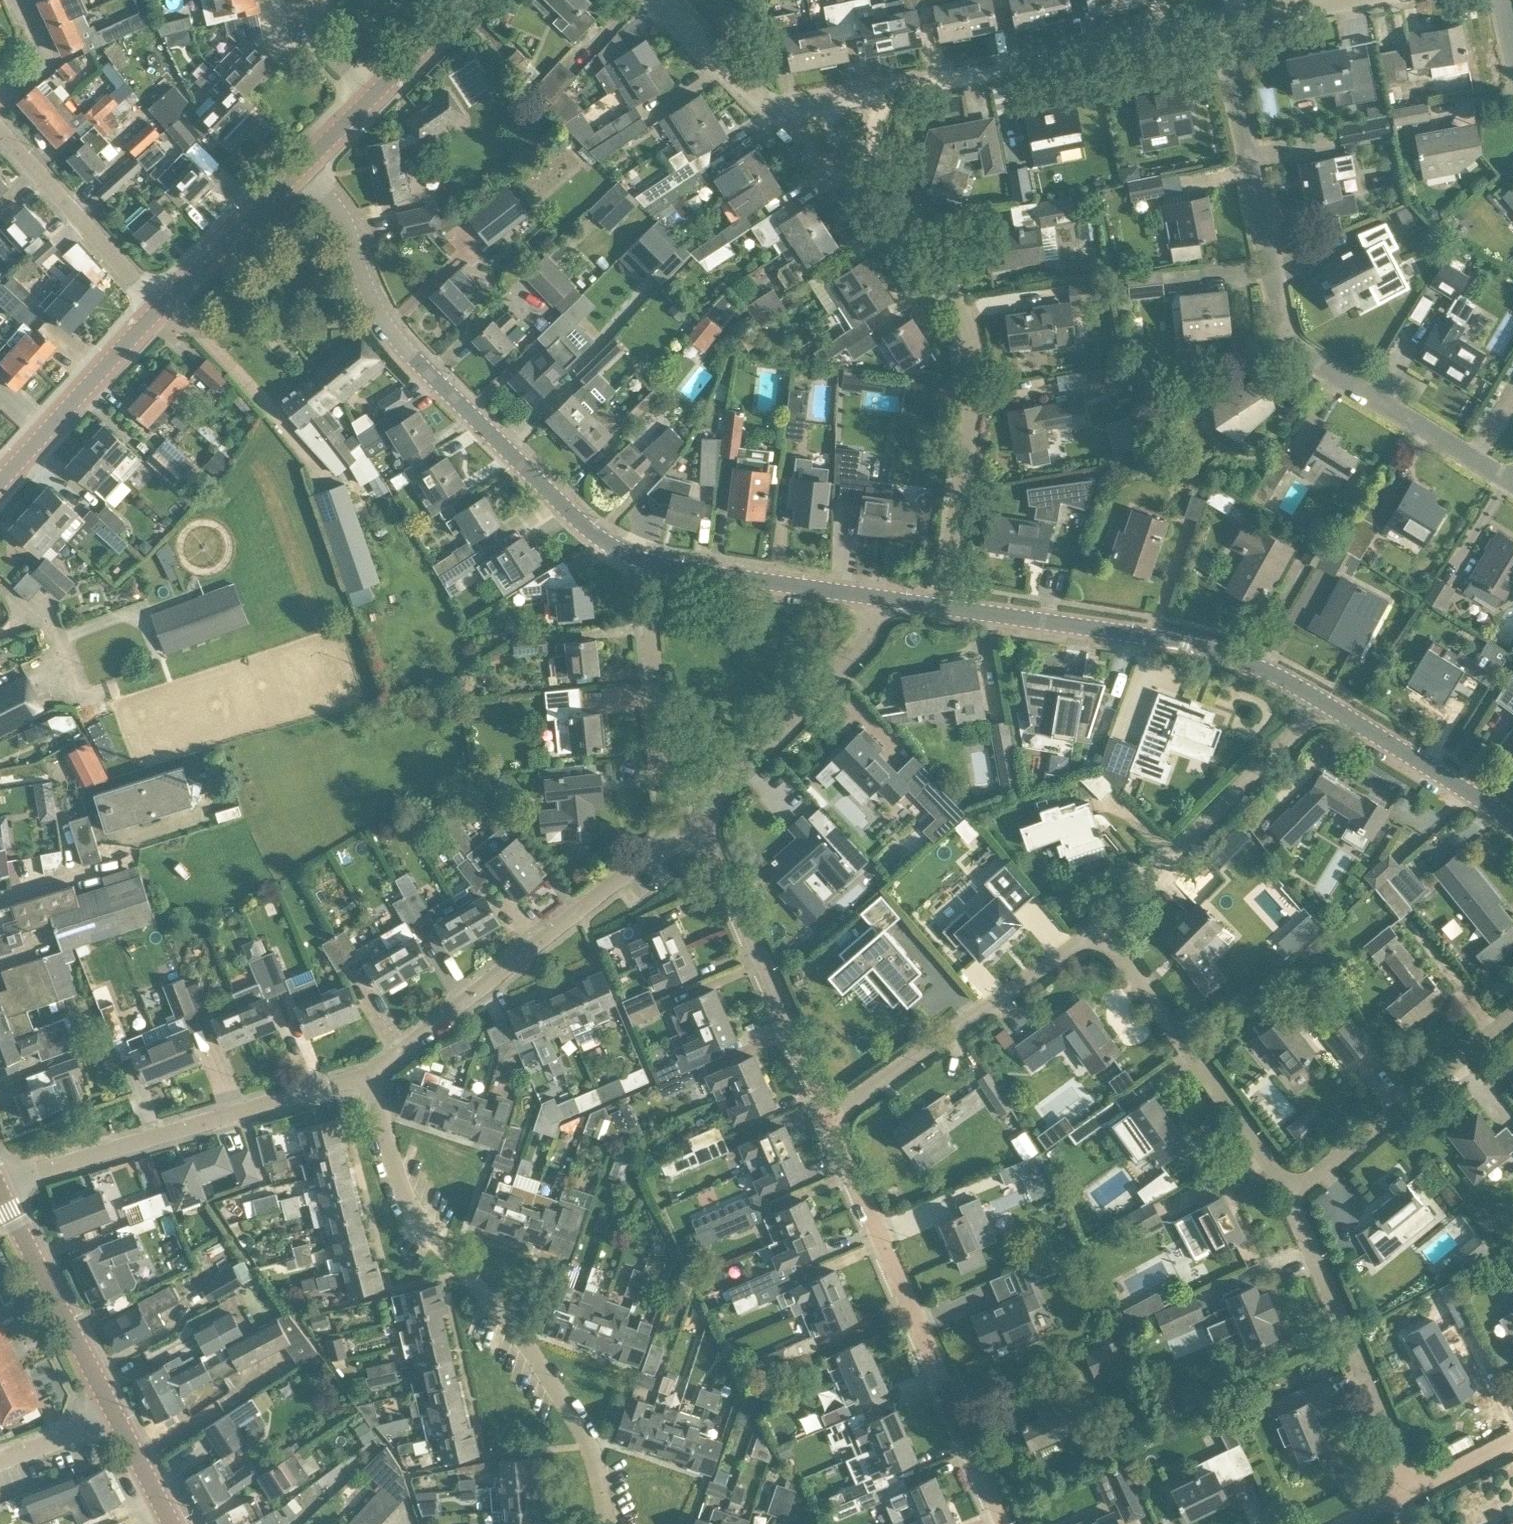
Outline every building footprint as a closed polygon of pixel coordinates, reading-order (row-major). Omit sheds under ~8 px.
[(83,0),(42,0),(38,2),(50,28),(73,18),(83,13),(88,11),(83,0)] [(225,21),(257,13),(257,12),(260,11),(257,0),(254,1),(254,0),(202,0),(208,24),(224,20),(225,21)] [(553,22),(574,42),(596,19),(584,7),(589,1),(588,0),(533,0),(532,1),(546,15),(555,5),(562,12),(553,22)] [(871,5),(870,0),(853,0),(847,1),(852,29),(861,27),(867,54),(894,48),(885,3),(871,5)] [(924,0),(898,0),(885,3),(894,48),(922,43),(916,16),(927,14),(924,0)] [(969,33),(963,0),(949,3),(948,0),(924,0),(927,14),(936,12),(941,39),(969,33)] [(963,0),(969,33),(996,28),(991,1),(997,0),(965,0),(963,0)] [(1017,27),(1044,22),(1040,0),(1011,0),(1017,27)] [(1044,22),(1072,16),(1068,0),(1040,0),(1044,22)] [(1091,12),(1119,7),(1117,0),(1089,0),(1091,12)] [(829,27),(814,30),(821,63),(847,58),(842,31),(852,29),(847,1),(824,6),(829,27)] [(102,45),(154,22),(151,8),(97,33),(102,45)] [(795,11),(771,16),(777,45),(787,42),(792,69),(821,63),(814,30),(799,33),(795,11)] [(50,28),(62,54),(85,43),(80,32),(90,27),(83,13),(73,18),(50,28)] [(212,65),(211,66),(242,96),(243,95),(275,62),(260,48),(263,44),(264,45),(265,44),(257,13),(225,21),(228,33),(238,44),(215,68),(212,65)] [(190,17),(156,25),(162,37),(193,29),(190,17)] [(1469,70),(1466,52),(1467,51),(1466,47),(1465,48),(1462,30),(1463,30),(1462,24),(1450,26),(1450,28),(1424,33),(1424,34),(1410,37),(1416,66),(1417,66),(1417,65),(1430,63),(1433,77),(1469,70)] [(606,66),(620,87),(657,62),(644,42),(647,40),(646,39),(606,66)] [(109,61),(118,72),(132,61),(116,41),(102,52),(109,61)] [(525,57),(517,49),(509,57),(517,65),(525,57)] [(1344,49),(1289,60),(1296,95),(1313,91),(1314,97),(1334,93),(1333,87),(1349,84),(1353,103),(1376,98),(1368,56),(1350,60),(1351,67),(1347,67),(1344,49)] [(94,125),(111,110),(134,90),(118,72),(109,61),(101,68),(118,88),(110,94),(108,93),(85,114),(94,125)] [(554,103),(565,91),(578,76),(561,61),(537,88),(554,103)] [(76,73),(66,62),(58,69),(68,80),(76,73)] [(669,81),(657,62),(620,87),(633,108),(673,81),(672,79),(669,81)] [(211,66),(202,75),(224,96),(221,99),(231,108),(228,111),(248,130),(259,120),(248,109),(253,104),(243,95),(242,96),(211,66)] [(1409,77),(1406,66),(1383,71),(1385,82),(1409,77)] [(233,145),(248,130),(228,111),(231,108),(221,99),(224,96),(202,75),(196,82),(217,102),(201,119),(221,138),(223,136),(233,145)] [(1145,135),(1192,126),(1184,82),(1162,86),(1164,96),(1156,98),(1155,94),(1137,98),(1145,135)] [(168,127),(180,117),(188,109),(195,103),(176,83),(150,106),(168,127)] [(19,102),(38,124),(64,101),(53,89),(46,95),(37,86),(19,102)] [(449,90),(404,120),(420,144),(465,114),(449,90)] [(575,100),(565,91),(554,103),(548,110),(557,119),(575,100)] [(660,120),(674,142),(712,117),(699,97),(702,95),(700,94),(660,120)] [(81,113),(78,116),(64,101),(38,124),(57,145),(86,118),(81,113)] [(1427,102),(1391,109),(1395,128),(1431,121),(1427,102)] [(1083,144),(1075,103),(1025,113),(1033,153),(1083,144)] [(1370,118),(1390,114),(1388,104),(1368,108),(1370,118)] [(206,129),(188,109),(180,117),(197,136),(206,129)] [(111,110),(94,125),(81,137),(86,142),(69,158),(88,180),(106,164),(97,154),(109,142),(104,136),(120,121),(111,110)] [(590,152),(634,123),(627,113),(581,143),(590,152)] [(197,136),(180,117),(168,127),(166,129),(184,148),(197,136)] [(643,117),(634,123),(590,152),(600,162),(650,128),(643,117)] [(678,169),(688,162),(728,136),(727,134),(724,136),(712,117),(674,142),(681,153),(671,159),(678,169)] [(1386,118),(1339,127),(1341,142),(1389,133),(1386,118)] [(931,131),(919,169),(915,168),(909,184),(944,195),(944,193),(959,198),(966,173),(952,168),(955,158),(984,153),(985,160),(999,157),(992,125),(980,128),(979,122),(931,131)] [(151,123),(125,144),(135,156),(160,134),(151,123)] [(1457,168),(1479,149),(1459,126),(1417,134),(1425,174),(1457,168)] [(411,197),(398,138),(366,145),(379,204),(411,197)] [(156,140),(138,157),(150,169),(168,152),(156,140)] [(715,175),(729,197),(767,172),(754,152),(756,150),(755,149),(715,175)] [(190,200),(211,178),(183,151),(158,177),(169,187),(173,184),(190,200)] [(1320,201),(1324,217),(1357,211),(1354,193),(1340,196),(1336,178),(1355,174),(1351,154),(1301,164),(1309,203),(1320,201)] [(97,190),(106,199),(143,166),(134,157),(97,190)] [(635,197),(643,204),(644,205),(695,172),(688,162),(678,169),(635,197)] [(1027,167),(1006,171),(1013,204),(1034,200),(1027,167)] [(695,172),(644,205),(654,215),(682,196),(702,183),(695,172)] [(746,215),(783,191),(781,189),(779,191),(767,172),(729,197),(742,217),(721,231),(728,242),(753,226),(746,215)] [(1161,176),(1127,182),(1131,202),(1165,196),(1161,176)] [(8,186),(0,177),(0,193),(8,186)] [(612,235),(643,204),(635,197),(620,182),(589,212),(612,235)] [(507,187),(469,217),(489,242),(527,212),(507,187)] [(682,196),(654,215),(659,221),(672,234),(696,218),(682,196)] [(1070,196),(1036,203),(1042,231),(1076,224),(1070,196)] [(1214,236),(1206,197),(1176,203),(1164,205),(1174,261),(1202,256),(1199,241),(1204,240),(1204,238),(1214,236)] [(156,199),(128,224),(152,252),(173,233),(165,224),(172,218),(156,199)] [(776,241),(784,252),(822,227),(809,207),(811,205),(810,203),(771,229),(766,222),(754,230),(764,246),(768,246),(776,241)] [(21,248),(45,227),(26,206),(0,229),(0,240),(2,243),(1,244),(12,257),(21,248)] [(398,214),(403,237),(426,232),(421,209),(398,214)] [(692,254),(690,252),(672,234),(659,221),(631,249),(663,282),(692,254)] [(1321,281),(1335,309),(1355,299),(1348,286),(1373,273),(1387,299),(1409,287),(1385,241),(1393,237),(1385,222),(1358,233),(1365,249),(1353,255),(1350,250),(1342,254),(1345,259),(1327,269),(1330,276),(1321,281)] [(1016,263),(1016,264),(1044,260),(1039,226),(1023,228),(1023,227),(1019,227),(1019,229),(985,234),(989,268),(991,268),(991,266),(1016,263)] [(787,289),(801,280),(803,279),(798,271),(838,245),(837,244),(834,246),(822,227),(784,252),(791,263),(782,269),(780,278),(787,289)] [(728,242),(721,231),(690,252),(692,254),(699,262),(728,242)] [(39,264),(58,248),(50,239),(31,255),(39,264)] [(709,271),(736,253),(728,242),(699,262),(709,271)] [(39,264),(31,255),(13,275),(20,281),(39,264)] [(576,286),(570,280),(547,256),(526,277),(554,307),(576,286)] [(866,260),(865,258),(815,291),(830,313),(838,307),(877,282),(863,262),(866,260)] [(1459,293),(1466,280),(1470,275),(1446,260),(1431,283),(1455,298),(1446,313),(1448,313),(1446,317),(1444,316),(1436,330),(1434,328),(1418,354),(1419,354),(1420,354),(1446,369),(1444,373),(1464,385),(1483,354),(1456,338),(1476,303),(1459,293)] [(507,290),(518,280),(526,272),(515,261),(507,269),(501,284),(507,290)] [(460,268),(446,280),(431,294),(457,322),(485,295),(460,268)] [(82,270),(64,290),(88,311),(106,292),(82,270)] [(1164,298),(1162,280),(1161,270),(1126,274),(1129,302),(1164,298)] [(32,293),(20,281),(13,275),(5,284),(24,302),(32,293)] [(1113,301),(1110,280),(1110,275),(1067,281),(1071,307),(1113,301)] [(847,347),(848,347),(872,331),(864,319),(893,300),(891,299),(889,300),(877,282),(838,307),(852,328),(814,353),(821,363),(847,347)] [(0,283),(0,305),(11,315),(24,302),(5,284),(0,283)] [(755,317),(782,299),(775,289),(748,308),(755,317)] [(70,331),(88,311),(64,290),(58,296),(53,291),(41,304),(47,309),(70,331)] [(1182,316),(1175,356),(1203,360),(1207,334),(1229,332),(1225,292),(1181,297),(1183,316),(1182,316)] [(1423,297),(1412,315),(1420,320),(1432,302),(1423,297)] [(782,299),(755,317),(763,328),(790,309),(782,299)] [(705,353),(732,319),(713,304),(686,339),(705,353)] [(1043,346),(1058,344),(1075,342),(1071,308),(1008,317),(1012,346),(1042,342),(1043,346)] [(474,339),(495,361),(514,344),(503,333),(516,320),(508,312),(495,324),(493,321),(474,339)] [(898,371),(919,374),(924,370),(922,366),(935,357),(911,320),(886,336),(902,361),(895,366),(898,371)] [(24,322),(7,341),(37,368),(57,345),(39,329),(35,332),(24,322)] [(872,331),(848,347),(854,357),(878,342),(871,332),(872,332),(872,331)] [(317,371),(339,398),(342,401),(385,364),(360,337),(317,371)] [(530,361),(512,379),(525,393),(522,396),(527,401),(530,399),(533,402),(552,384),(565,372),(579,358),(576,356),(560,338),(548,349),(545,352),(532,364),(530,361)] [(596,358),(606,368),(626,349),(616,339),(596,358)] [(7,341),(0,349),(0,368),(1,369),(0,371),(0,375),(17,390),(37,368),(7,341)] [(606,368),(596,358),(578,376),(587,386),(606,368)] [(226,377),(207,359),(196,371),(215,389),(226,377)] [(1118,362),(1087,368),(1091,395),(1123,389),(1118,362)] [(171,363),(150,386),(168,402),(189,379),(171,363)] [(299,386),(333,430),(340,424),(327,407),(339,398),(317,371),(299,386)] [(860,388),(862,376),(846,374),(845,386),(860,388)] [(1268,391),(1256,380),(1213,399),(1220,418),(1217,425),(1240,437),(1273,406),(1266,393),(1268,391)] [(168,402),(150,386),(129,408),(154,431),(175,408),(168,402)] [(365,447),(362,442),(350,451),(343,442),(333,430),(299,386),(279,401),(300,427),(309,421),(339,460),(346,454),(361,481),(371,477),(382,495),(390,491),(365,447)] [(376,402),(386,417),(410,402),(401,387),(376,402)] [(656,389),(629,414),(637,422),(663,397),(656,389)] [(567,438),(604,403),(592,391),(584,398),(577,390),(548,418),(567,438)] [(790,390),(784,439),(802,441),(808,392),(790,390)] [(1040,405),(1009,411),(1016,450),(1029,448),(1032,465),(1051,462),(1045,428),(1070,423),(1070,425),(1086,422),(1082,398),(1041,406),(1040,405)] [(622,422),(604,403),(567,438),(585,457),(622,422)] [(727,408),(721,454),(724,454),(724,450),(738,452),(743,410),(727,408)] [(395,442),(410,466),(435,450),(429,440),(434,436),(418,411),(392,427),(386,417),(358,434),(362,442),(365,447),(383,436),(389,446),(395,442)] [(1112,418),(1115,450),(1139,448),(1135,416),(1112,418)] [(105,425),(87,445),(124,479),(142,460),(105,425)] [(631,440),(618,453),(599,471),(621,494),(640,476),(638,474),(650,463),(661,452),(663,454),(681,437),(669,425),(642,451),(631,440)] [(1313,481),(1324,463),(1346,476),(1358,457),(1336,444),(1341,437),(1328,429),(1321,440),(1320,439),(1314,447),(1311,445),(1299,465),(1278,452),(1249,499),(1264,506),(1289,466),(1313,481)] [(356,431),(343,442),(350,451),(362,442),(358,434),(356,431)] [(167,438),(156,450),(185,476),(195,464),(167,438)] [(702,439),(700,486),(715,487),(717,440),(702,439)] [(87,445),(69,465),(106,499),(124,479),(87,445)] [(175,486),(185,476),(156,450),(147,460),(175,486)] [(439,497),(463,482),(447,457),(442,460),(435,450),(410,466),(404,470),(411,480),(417,476),(425,489),(419,494),(432,515),(445,507),(439,497)] [(860,528),(887,532),(893,486),(854,481),(858,452),(844,451),(841,483),(854,484),(853,492),(853,493),(853,494),(853,495),(854,495),(855,495),(864,497),(861,515),(859,514),(858,517),(861,518),(860,528)] [(738,455),(730,512),(744,514),(745,507),(763,510),(765,495),(767,495),(768,491),(765,490),(766,482),(772,482),(774,463),(768,462),(769,459),(738,455)] [(826,507),(827,502),(825,502),(827,481),(810,480),(812,467),(796,465),(790,506),(797,507),(796,520),(822,523),(824,507),(826,507)] [(670,504),(666,518),(696,526),(703,501),(689,497),(693,482),(677,478),(664,475),(647,493),(660,505),(662,502),(670,504)] [(1081,480),(1073,505),(1087,509),(1096,478),(1081,480)] [(347,479),(313,491),(348,591),(382,579),(347,479)] [(990,517),(985,546),(1008,550),(1007,553),(1010,553),(1011,553),(1044,558),(1049,523),(1046,523),(1047,519),(1059,521),(1062,502),(1073,505),(1081,480),(1043,486),(1040,505),(1038,518),(1040,518),(1040,522),(1006,516),(1006,519),(990,517)] [(1414,481),(1389,522),(1406,532),(1423,543),(1443,509),(1429,501),(1434,493),(1414,481)] [(1196,482),(1185,514),(1199,519),(1211,487),(1196,482)] [(893,486),(887,532),(911,535),(911,539),(926,541),(933,491),(930,491),(928,491),(927,491),(924,492),(923,492),(922,493),(920,495),(918,497),(917,499),(917,500),(917,501),(916,503),(905,501),(905,500),(905,498),(905,497),(905,496),(904,493),(902,491),(900,489),(899,488),(898,487),(895,486),(893,486)] [(30,507),(59,533),(67,541),(86,520),(49,487),(30,507)] [(458,514),(451,503),(439,511),(454,534),(461,529),(469,541),(473,539),(500,522),(494,512),(499,509),(489,494),(484,497),(458,514)] [(97,516),(99,518),(116,533),(126,522),(107,505),(97,516)] [(67,541),(59,533),(30,507),(11,528),(40,554),(49,543),(58,551),(67,541)] [(1110,563),(1147,575),(1165,522),(1134,511),(1126,534),(1121,533),(1110,563)] [(128,543),(116,533),(99,518),(91,527),(120,553),(128,543)] [(1292,550),(1260,531),(1259,533),(1245,524),(1233,545),(1248,553),(1228,589),(1256,604),(1270,579),(1274,581),(1292,550)] [(1352,524),(1340,544),(1362,557),(1374,538),(1352,524)] [(1496,607),(1512,578),(1512,542),(1499,533),(1464,592),(1474,598),(1476,595),(1496,607)] [(1319,564),(1331,543),(1315,535),(1302,557),(1318,566),(1319,564)] [(477,565),(478,566),(485,577),(503,566),(515,586),(532,574),(528,568),(538,562),(538,561),(541,559),(534,547),(530,549),(522,537),(495,554),(477,565)] [(168,539),(157,550),(164,568),(177,564),(168,539)] [(439,575),(461,561),(455,550),(432,564),(439,575)] [(38,568),(65,592),(74,582),(47,558),(38,568)] [(468,572),(461,561),(439,575),(446,586),(468,572)] [(38,568),(35,572),(30,567),(13,586),(28,600),(44,582),(60,597),(65,592),(38,568)] [(1386,601),(1342,577),(1335,590),(1336,590),(1315,629),(1329,637),(1330,635),(1353,648),(1372,614),(1378,617),(1386,601)] [(1438,577),(1424,600),(1441,611),(1455,587),(1438,577)] [(151,615),(165,652),(248,620),(234,583),(204,594),(151,615)] [(550,588),(551,602),(558,601),(560,617),(592,614),(589,584),(550,588)] [(520,590),(490,609),(496,620),(526,601),(520,590)] [(545,633),(511,636),(513,652),(547,649),(545,633)] [(1462,670),(1489,686),(1509,652),(1482,637),(1470,657),(1460,651),(1458,655),(1433,640),(1408,681),(1443,703),(1462,670)] [(598,672),(594,640),(556,644),(557,654),(555,655),(557,676),(598,672)] [(959,717),(983,713),(973,661),(943,667),(944,672),(904,680),(910,710),(955,702),(956,706),(957,706),(959,717)] [(1087,735),(1105,683),(1092,681),(1090,687),(1084,686),(1084,681),(1063,677),(1063,676),(1021,669),(1031,723),(1053,726),(1051,735),(1075,739),(1076,733),(1087,735)] [(0,686),(0,735),(49,710),(29,671),(0,686)] [(1495,700),(1496,700),(1498,698),(1512,710),(1512,671),(1495,700)] [(559,752),(602,749),(602,746),(601,746),(599,725),(603,725),(602,713),(582,715),(579,687),(546,691),(548,717),(555,716),(559,752)] [(1110,735),(1098,769),(1079,775),(1102,800),(1116,786),(1123,792),(1131,770),(1159,780),(1165,782),(1172,764),(1166,762),(1169,752),(1165,750),(1170,738),(1212,753),(1221,728),(1215,726),(1215,725),(1212,724),(1211,725),(1210,724),(1215,712),(1159,692),(1139,745),(1110,735)] [(57,736),(79,725),(74,715),(56,715),(49,720),(57,736)] [(1008,719),(989,723),(1002,796),(1021,793),(1008,719)] [(1498,747),(1499,747),(1504,741),(1507,743),(1506,746),(1512,752),(1512,726),(1498,747)] [(876,754),(883,747),(865,728),(830,762),(840,773),(838,775),(839,776),(841,774),(865,798),(878,785),(894,801),(908,786),(876,754)] [(106,779),(102,765),(79,772),(84,786),(106,779)] [(94,793),(106,831),(195,803),(183,765),(94,793)] [(1288,844),(1307,826),(1306,824),(1328,801),(1353,816),(1348,823),(1371,837),(1388,810),(1365,796),(1364,798),(1322,772),(1311,791),(1292,810),(1290,809),(1273,826),(1278,832),(1277,833),(1288,844)] [(565,827),(566,838),(595,835),(590,792),(601,791),(599,774),(546,780),(548,796),(558,795),(559,809),(543,811),(545,829),(565,827)] [(934,775),(914,794),(936,816),(922,829),(934,841),(967,813),(934,775)] [(1110,822),(1105,815),(1104,814),(1103,813),(1101,813),(1100,812),(1099,812),(1097,812),(1093,813),(1089,801),(1075,805),(1074,800),(1059,805),(1060,807),(1040,814),(1043,824),(1021,832),(1027,847),(1060,835),(1063,842),(1057,844),(1061,853),(1066,852),(1066,853),(1103,841),(1101,835),(1102,834),(1100,826),(1099,827),(1099,825),(1107,819),(1110,822)] [(773,862),(768,866),(780,879),(778,880),(786,889),(782,893),(799,913),(803,910),(801,908),(815,896),(799,879),(811,869),(810,868),(817,862),(838,886),(851,874),(849,872),(853,868),(856,871),(869,860),(820,806),(808,817),(843,856),(839,860),(801,817),(791,827),(801,837),(777,859),(775,857),(771,860),(773,862)] [(507,884),(517,896),(540,878),(528,861),(532,858),(505,823),(477,846),(456,820),(460,818),(452,808),(438,819),(467,856),(468,855),(479,869),(489,861),(504,881),(504,882),(506,885),(507,884)] [(69,820),(83,865),(102,859),(88,814),(69,820)] [(955,829),(961,836),(973,826),(967,818),(955,829)] [(915,823),(894,842),(907,856),(928,837),(915,823)] [(6,857),(5,847),(0,847),(0,876),(9,875),(6,857)] [(1375,886),(1386,876),(1399,865),(1389,854),(1365,874),(1375,886)] [(1512,921),(1496,902),(1500,899),(1479,873),(1475,876),(1457,854),(1436,871),(1446,882),(1444,884),(1466,910),(1468,909),(1476,919),(1482,914),(1498,933),(1474,953),(1487,968),(1512,947),(1512,924),(1511,926),(1509,924),(1512,921)] [(473,885),(453,897),(475,935),(499,921),(484,895),(484,896),(477,888),(487,880),(479,869),(468,855),(467,856),(456,864),(473,885)] [(965,910),(943,930),(956,945),(963,939),(979,957),(1020,921),(1013,913),(1036,893),(1008,861),(984,882),(996,896),(972,918),(965,910)] [(1403,861),(1399,865),(1386,876),(1396,888),(1414,872),(1403,861)] [(1421,882),(1414,872),(1396,888),(1404,897),(1421,882)] [(81,943),(155,920),(141,875),(77,895),(74,884),(0,907),(0,953),(14,949),(13,946),(25,942),(21,930),(53,921),(62,949),(81,943)] [(1386,876),(1375,886),(1401,917),(1413,908),(1411,907),(1404,897),(1396,888),(1386,876)] [(1430,891),(1421,882),(1404,897),(1411,907),(1430,891)] [(417,888),(405,895),(421,922),(431,916),(451,949),(475,935),(453,897),(430,910),(417,888)] [(845,960),(828,975),(842,992),(864,973),(893,1007),(901,999),(907,1006),(922,993),(911,980),(921,971),(885,929),(900,916),(881,894),(860,912),(871,925),(839,953),(845,960)] [(405,921),(381,935),(405,976),(429,962),(409,928),(421,922),(405,895),(394,902),(405,921)] [(1220,924),(1199,904),(1166,937),(1183,954),(1179,958),(1183,962),(1206,993),(1222,981),(1197,947),(1220,924)] [(1443,925),(1452,937),(1463,929),(1455,917),(1443,925)] [(630,943),(640,966),(685,946),(675,922),(647,934),(647,935),(630,943)] [(1406,1030),(1446,997),(1427,974),(1427,975),(1401,943),(1403,941),(1390,924),(1365,945),(1378,961),(1384,956),(1410,988),(1387,1007),(1406,1030)] [(345,929),(334,936),(350,962),(361,956),(380,990),(405,976),(381,935),(357,949),(345,929)] [(608,934),(597,939),(602,950),(614,945),(608,934)] [(350,962),(334,936),(322,943),(337,970),(350,962)] [(256,981),(232,991),(239,1008),(250,1036),(276,1025),(265,998),(278,993),(263,956),(256,938),(241,944),(256,981)] [(16,1039),(14,1036),(32,1030),(25,1010),(75,992),(64,962),(85,955),(81,943),(62,949),(62,950),(1,969),(8,987),(0,990),(0,1045),(16,1039)] [(685,946),(640,966),(645,979),(652,977),(656,987),(667,982),(668,982),(695,971),(685,946)] [(274,951),(263,956),(278,993),(289,988),(274,951)] [(615,1001),(602,971),(578,982),(579,986),(596,1023),(610,1017),(605,1005),(615,1001)] [(196,1010),(195,1007),(186,987),(183,980),(166,988),(178,1017),(196,1010)] [(334,1024),(322,996),(316,980),(296,988),(302,1004),(296,1006),(308,1034),(334,1024)] [(195,1007),(196,1010),(198,1015),(212,1010),(201,982),(186,987),(195,1007)] [(334,1024),(360,1013),(348,985),(322,996),(334,1024)] [(579,986),(557,995),(575,1036),(578,1044),(600,1034),(596,1023),(579,986)] [(631,988),(620,993),(628,1012),(655,1000),(649,988),(634,995),(631,988)] [(678,1033),(696,1025),(724,1013),(714,989),(686,1001),(687,1002),(668,1010),(678,1033)] [(224,1046),(250,1036),(239,1008),(232,991),(231,991),(237,1006),(212,1016),(224,1046)] [(575,1036),(557,995),(536,1004),(534,1000),(533,1000),(548,1036),(558,1032),(562,1041),(575,1036)] [(1291,1069),(1313,1051),(1296,1030),(1314,1015),(1297,995),(1283,1007),(1288,1012),(1262,1033),(1291,1069)] [(1112,1055),(1117,1051),(1098,1024),(1100,1023),(1082,999),(1018,1046),(1033,1067),(1051,1054),(1046,1047),(1066,1033),(1093,1071),(1113,1057),(1112,1055)] [(548,1036),(533,1000),(510,1010),(522,1040),(532,1036),(543,1062),(547,1060),(557,1056),(548,1036)] [(660,1013),(655,1000),(628,1012),(633,1024),(660,1013)] [(113,1041),(126,1035),(113,1003),(100,1008),(113,1041)] [(680,1041),(686,1056),(706,1048),(707,1049),(735,1037),(724,1013),(696,1025),(678,1033),(681,1041),(680,1041)] [(172,1033),(159,1038),(173,1073),(199,1062),(197,1058),(199,1057),(183,1016),(168,1022),(172,1033)] [(18,1068),(14,1059),(36,1051),(40,1061),(78,1047),(67,1017),(32,1030),(14,1036),(16,1039),(0,1045),(0,1075),(18,1068)] [(1328,1038),(1348,1063),(1371,1044),(1352,1019),(1328,1038)] [(513,1039),(506,1021),(487,1028),(495,1047),(497,1046),(513,1039)] [(1005,1029),(997,1035),(1005,1046),(1013,1040),(1005,1029)] [(173,1073),(159,1038),(146,1044),(142,1033),(127,1039),(135,1061),(144,1079),(146,1079),(148,1083),(173,1073)] [(466,1037),(453,1043),(456,1052),(470,1046),(466,1037)] [(513,1039),(497,1046),(497,1059),(518,1050),(513,1039)] [(114,1043),(103,1047),(109,1061),(119,1058),(114,1043)] [(456,1052),(453,1043),(439,1049),(443,1058),(456,1052)] [(530,1050),(520,1055),(527,1072),(537,1068),(530,1050)] [(566,1052),(557,1056),(563,1071),(572,1067),(566,1052)] [(708,1076),(713,1087),(718,1099),(725,1096),(764,1079),(753,1055),(726,1067),(726,1068),(708,1076)] [(563,1071),(557,1056),(547,1060),(554,1075),(563,1071)] [(56,1080),(18,1094),(28,1119),(81,1100),(72,1075),(81,1072),(76,1057),(51,1067),(56,1080)] [(676,1061),(653,1071),(658,1083),(681,1073),(676,1061)] [(625,1091),(649,1081),(643,1068),(619,1078),(625,1091)] [(426,1121),(439,1084),(442,1076),(426,1071),(421,1085),(413,1082),(402,1113),(426,1121)] [(1012,1108),(988,1072),(978,1079),(1002,1115),(1012,1108)] [(686,1085),(681,1073),(658,1083),(663,1095),(686,1085)] [(619,1078),(597,1088),(603,1101),(625,1091),(619,1078)] [(774,1103),(764,1079),(725,1096),(735,1118),(746,1114),(746,1115),(774,1103)] [(428,1117),(451,1125),(460,1098),(448,1094),(450,1088),(439,1084),(426,1121),(427,1121),(428,1117)] [(580,1110),(603,1101),(597,1088),(575,1098),(580,1110)] [(496,1145),(507,1114),(512,1098),(497,1093),(491,1109),(484,1107),(486,1100),(485,1099),(472,1137),(496,1145)] [(899,1118),(903,1124),(895,1129),(911,1153),(919,1148),(921,1150),(923,1148),(933,1162),(954,1148),(944,1132),(934,1117),(952,1104),(945,1094),(917,1114),(913,1108),(899,1118)] [(472,1137),(485,1099),(475,1096),(473,1103),(460,1098),(451,1125),(473,1133),(472,1137)] [(553,1096),(541,1102),(542,1103),(551,1122),(554,1121),(560,1118),(580,1110),(575,1098),(557,1105),(553,1096)] [(1158,1164),(1182,1146),(1165,1123),(1169,1120),(1162,1109),(1158,1112),(1149,1099),(1127,1115),(1125,1113),(1126,1112),(1117,1098),(1064,1134),(1075,1149),(1110,1124),(1139,1165),(1152,1155),(1158,1164)] [(625,1136),(643,1128),(632,1102),(614,1110),(625,1136)] [(542,1103),(534,1126),(551,1132),(551,1130),(554,1121),(551,1122),(542,1103)] [(605,1107),(590,1113),(586,1125),(583,1132),(613,1142),(617,1131),(605,1107)] [(567,1130),(562,1143),(575,1155),(583,1132),(586,1125),(590,1113),(568,1122),(570,1127),(569,1130),(567,1130)] [(1494,1135),(1477,1114),(1451,1135),(1468,1157),(1461,1163),(1475,1180),(1512,1149),(1512,1132),(1512,1133),(1506,1126),(1494,1135)] [(314,1150),(307,1152),(299,1154),(300,1154),(346,1143),(340,1118),(298,1129),(302,1142),(311,1139),(314,1150)] [(1297,1121),(1290,1127),(1300,1139),(1307,1133),(1297,1121)] [(693,1151),(723,1138),(717,1125),(687,1138),(693,1151)] [(767,1161),(794,1149),(783,1125),(756,1137),(757,1138),(741,1145),(751,1168),(767,1161)] [(257,1136),(264,1163),(286,1157),(284,1149),(276,1151),(272,1133),(257,1136)] [(723,1138),(693,1151),(660,1165),(666,1178),(728,1151),(723,1138)] [(346,1144),(346,1143),(300,1154),(305,1177),(320,1174),(347,1166),(342,1145),(346,1144)] [(190,1163),(167,1172),(179,1204),(203,1195),(198,1180),(230,1168),(222,1147),(189,1160),(190,1163)] [(767,1161),(751,1168),(761,1191),(777,1184),(777,1185),(804,1174),(794,1149),(767,1161)] [(232,1156),(242,1182),(257,1177),(247,1151),(232,1156)] [(1018,1162),(1001,1169),(1007,1182),(1023,1176),(1031,1199),(1055,1189),(1038,1153),(1018,1162)] [(516,1161),(497,1155),(494,1165),(512,1171),(516,1161)] [(267,1170),(267,1171),(274,1169),(274,1171),(289,1167),(286,1157),(264,1163),(264,1164),(265,1164),(267,1170)] [(522,1157),(517,1173),(527,1177),(532,1161),(522,1157)] [(307,1203),(309,1203),(354,1191),(347,1166),(320,1174),(323,1187),(304,1192),(307,1203)] [(558,1170),(552,1185),(563,1189),(568,1173),(558,1170)] [(1170,1171),(1140,1185),(1147,1198),(1176,1184),(1170,1171)] [(1434,1216),(1407,1183),(1407,1184),(1400,1176),(1389,1184),(1396,1192),(1372,1212),(1376,1217),(1375,1218),(1377,1220),(1369,1227),(1369,1226),(1357,1233),(1375,1264),(1387,1257),(1386,1255),(1434,1216)] [(473,1222),(497,1230),(513,1185),(502,1181),(497,1195),(484,1191),(473,1222)] [(499,1226),(521,1233),(535,1192),(513,1185),(497,1230),(498,1230),(499,1226)] [(110,1216),(101,1191),(57,1209),(67,1233),(110,1216)] [(315,1226),(332,1222),(360,1215),(354,1191),(309,1203),(315,1226)] [(521,1233),(544,1241),(559,1200),(535,1192),(521,1233)] [(755,1192),(691,1220),(696,1233),(709,1227),(748,1210),(760,1205),(755,1192)] [(123,1205),(130,1224),(166,1212),(159,1193),(123,1205)] [(283,1209),(299,1205),(297,1196),(278,1200),(276,1193),(252,1199),(257,1216),(283,1209)] [(1197,1259),(1242,1236),(1222,1196),(1176,1220),(1184,1235),(1188,1233),(1200,1256),(1197,1258),(1197,1259)] [(765,1218),(775,1240),(815,1223),(804,1199),(777,1211),(777,1212),(765,1218)] [(559,1200),(544,1241),(544,1242),(543,1246),(567,1254),(582,1213),(558,1205),(559,1200)] [(1152,1200),(1127,1214),(1138,1233),(1163,1219),(1152,1200)] [(299,1205),(283,1209),(286,1219),(302,1215),(299,1205)] [(748,1210),(709,1227),(714,1240),(753,1223),(748,1210)] [(955,1257),(955,1258),(979,1247),(984,1244),(977,1228),(972,1230),(965,1213),(940,1223),(948,1240),(944,1242),(951,1259),(955,1257)] [(366,1238),(360,1215),(332,1222),(335,1234),(328,1236),(331,1247),(366,1238)] [(229,1223),(237,1235),(243,1233),(238,1221),(229,1223)] [(815,1223),(775,1240),(769,1243),(774,1255),(779,1266),(772,1269),(748,1280),(753,1292),(755,1292),(754,1291),(778,1281),(803,1270),(798,1259),(825,1247),(815,1223)] [(119,1239),(134,1233),(131,1226),(116,1231),(119,1239)] [(95,1306),(123,1293),(135,1287),(137,1281),(127,1261),(144,1255),(134,1233),(99,1246),(90,1250),(72,1259),(95,1306)] [(1468,1242),(1478,1254),(1488,1246),(1477,1234),(1468,1242)] [(328,1259),(331,1272),(376,1261),(376,1260),(372,1261),(366,1238),(331,1247),(334,1257),(328,1259)] [(296,1256),(311,1252),(309,1243),(293,1247),(296,1256)] [(287,1268),(298,1265),(314,1261),(311,1252),(296,1256),(285,1259),(287,1268)] [(1022,1285),(1055,1271),(1048,1254),(1015,1268),(1015,1270),(1022,1285)] [(244,1260),(232,1267),(185,1293),(194,1309),(241,1283),(253,1276),(262,1273),(259,1265),(249,1268),(244,1260)] [(331,1272),(301,1280),(304,1291),(319,1287),(319,1289),(348,1282),(351,1294),(383,1286),(376,1261),(331,1272)] [(575,1266),(568,1263),(565,1272),(572,1275),(575,1266)] [(593,1266),(587,1283),(597,1286),(603,1269),(593,1266)] [(633,1298),(643,1271),(633,1268),(624,1295),(633,1298)] [(794,1315),(801,1312),(817,1305),(845,1294),(835,1270),(783,1292),(778,1281),(754,1291),(755,1292),(759,1302),(776,1295),(782,1308),(790,1305),(794,1315)] [(643,1271),(633,1298),(643,1302),(652,1274),(643,1271)] [(1450,1279),(1438,1285),(1453,1316),(1466,1310),(1450,1279)] [(391,1304),(395,1319),(445,1308),(439,1284),(392,1295),(394,1303),(391,1304)] [(555,1299),(544,1330),(567,1338),(584,1292),(561,1284),(556,1300),(555,1299)] [(1245,1348),(1275,1335),(1268,1318),(1276,1315),(1267,1292),(1259,1296),(1254,1286),(1242,1291),(1240,1286),(1222,1294),(1245,1348)] [(592,1342),(607,1300),(608,1297),(585,1288),(584,1292),(567,1338),(568,1339),(570,1335),(592,1342)] [(974,1316),(988,1347),(1010,1337),(1014,1346),(1037,1336),(1030,1321),(1031,1321),(1030,1320),(1026,1312),(1042,1305),(1041,1304),(1040,1305),(1034,1290),(974,1316)] [(845,1294),(817,1305),(801,1312),(811,1336),(827,1329),(828,1330),(855,1318),(845,1294)] [(1176,1328),(1204,1317),(1194,1294),(1167,1306),(1176,1328)] [(592,1342),(615,1350),(626,1317),(630,1308),(607,1300),(592,1342)] [(139,1305),(104,1323),(118,1349),(165,1324),(159,1311),(145,1318),(139,1305)] [(404,1344),(418,1340),(446,1334),(441,1310),(445,1310),(445,1308),(395,1319),(395,1320),(406,1318),(408,1330),(401,1331),(404,1344)] [(1512,1341),(1512,1311),(1501,1318),(1512,1341)] [(145,1400),(156,1421),(186,1405),(182,1397),(212,1381),(213,1384),(285,1346),(299,1365),(319,1352),(290,1313),(243,1338),(228,1347),(233,1354),(216,1362),(145,1400)] [(327,1314),(312,1318),(314,1329),(330,1326),(327,1314)] [(145,1400),(216,1362),(233,1354),(228,1347),(243,1338),(233,1317),(220,1324),(217,1318),(195,1330),(207,1352),(169,1373),(164,1364),(134,1380),(145,1400)] [(626,1317),(615,1350),(613,1355),(638,1363),(652,1322),(639,1317),(636,1328),(625,1324),(628,1318),(626,1317)] [(1469,1378),(1468,1375),(1466,1376),(1433,1320),(1405,1337),(1446,1405),(1474,1389),(1468,1379),(1469,1378)] [(414,1354),(417,1366),(452,1357),(446,1334),(418,1340),(404,1344),(407,1356),(414,1354)] [(816,1347),(811,1336),(778,1350),(783,1361),(809,1350),(816,1347)] [(327,1341),(331,1360),(347,1356),(343,1337),(327,1341)] [(21,1371),(6,1339),(0,1342),(0,1381),(21,1371)] [(824,1358),(829,1369),(834,1381),(836,1380),(875,1364),(865,1340),(837,1352),(838,1353),(824,1358)] [(1113,1375),(1128,1369),(1116,1341),(1088,1353),(1096,1372),(1109,1366),(1113,1375)] [(664,1347),(651,1343),(642,1369),(655,1374),(664,1347)] [(809,1350),(783,1361),(788,1374),(814,1363),(809,1350)] [(413,1391),(429,1387),(457,1381),(452,1357),(417,1366),(419,1377),(410,1379),(413,1391)] [(381,1374),(397,1370),(395,1361),(367,1367),(369,1377),(381,1374)] [(836,1380),(841,1392),(846,1403),(824,1413),(823,1411),(821,1412),(826,1426),(830,1425),(851,1416),(846,1404),(857,1399),(858,1400),(885,1388),(875,1364),(836,1380)] [(397,1370),(381,1374),(383,1384),(399,1381),(397,1370)] [(21,1371),(0,1381),(0,1412),(4,1419),(37,1403),(21,1371)] [(655,1378),(639,1373),(636,1382),(652,1387),(655,1378)] [(664,1376),(659,1392),(668,1395),(673,1379),(664,1376)] [(1311,1451),(1312,1453),(1316,1452),(1315,1449),(1327,1444),(1314,1414),(1338,1403),(1328,1379),(1272,1402),(1277,1416),(1282,1414),(1299,1456),(1311,1451)] [(421,1414),(428,1412),(462,1404),(457,1381),(429,1387),(413,1391),(415,1398),(411,1406),(413,1416),(421,1414)] [(1070,1383),(1034,1398),(1035,1399),(1036,1398),(1041,1410),(1043,1409),(1046,1417),(1027,1425),(1027,1423),(1023,1424),(1032,1447),(1033,1447),(1032,1444),(1098,1416),(1090,1398),(1078,1403),(1070,1383)] [(704,1406),(710,1391),(700,1388),(695,1403),(704,1406)] [(710,1391),(704,1406),(714,1410),(719,1395),(710,1391)] [(627,1409),(626,1409),(615,1440),(640,1448),(655,1404),(632,1396),(627,1409)] [(358,1406),(373,1426),(376,1425),(379,1424),(374,1402),(358,1406)] [(426,1438),(440,1435),(472,1427),(468,1428),(462,1404),(428,1412),(421,1414),(426,1438)] [(664,1451),(677,1411),(664,1406),(661,1414),(653,1411),(655,1404),(640,1448),(642,1444),(664,1451)] [(858,1454),(905,1434),(895,1410),(868,1422),(863,1411),(851,1416),(830,1425),(832,1431),(828,1433),(833,1446),(853,1443),(858,1454)] [(686,1459),(698,1426),(700,1418),(677,1411),(664,1451),(686,1459)] [(231,1493),(260,1475),(251,1461),(233,1473),(223,1456),(246,1442),(227,1413),(204,1429),(222,1457),(185,1479),(204,1510),(231,1493)] [(408,1417),(379,1424),(376,1425),(384,1435),(410,1428),(408,1417)] [(353,1428),(363,1443),(373,1436),(363,1421),(353,1428)] [(1218,1430),(1227,1449),(1191,1466),(1197,1478),(1173,1489),(1187,1520),(1228,1500),(1221,1485),(1253,1470),(1240,1442),(1231,1424),(1218,1430)] [(699,1426),(698,1426),(686,1459),(687,1459),(685,1463),(710,1472),(720,1442),(697,1434),(699,1426)] [(478,1452),(472,1427),(440,1435),(426,1438),(430,1454),(444,1450),(446,1460),(478,1452)] [(894,1468),(916,1458),(905,1434),(858,1454),(867,1478),(863,1479),(840,1489),(841,1491),(845,1502),(856,1497),(899,1479),(894,1468)] [(772,1455),(764,1440),(757,1437),(751,1455),(770,1461),(772,1455)] [(398,1445),(400,1455),(415,1451),(413,1442),(398,1445)] [(382,1486),(400,1466),(387,1447),(363,1469),(382,1486)] [(295,1451),(260,1475),(273,1495),(296,1479),(299,1484),(311,1476),(295,1451)] [(496,1484),(496,1486),(532,1483),(536,1483),(534,1457),(502,1460),(504,1484),(496,1484)] [(1105,1473),(1124,1517),(1126,1521),(1145,1513),(1125,1464),(1105,1473)] [(400,1466),(382,1486),(400,1502),(409,1492),(400,1466)] [(22,1519),(35,1514),(37,1521),(71,1508),(79,1523),(122,1501),(105,1467),(76,1482),(73,1475),(3,1501),(11,1523),(22,1519)] [(899,1479),(856,1497),(861,1509),(884,1499),(894,1522),(905,1517),(945,1501),(934,1476),(908,1488),(903,1477),(899,1479)] [(460,1489),(476,1488),(475,1478),(459,1480),(460,1489)] [(711,1482),(710,1483),(708,1491),(723,1496),(726,1487),(711,1482)] [(493,1511),(506,1510),(534,1508),(532,1483),(496,1486),(491,1486),(493,1511)] [(736,1485),(730,1501),(740,1505),(746,1489),(736,1485)] [(777,1517),(787,1488),(776,1485),(766,1514),(777,1517)] [(400,1502),(382,1486),(374,1494),(392,1511),(400,1502)] [(476,1488),(460,1489),(461,1498),(477,1497),(476,1488)] [(787,1488),(777,1517),(787,1521),(797,1492),(787,1488)] [(841,1491),(829,1496),(833,1507),(845,1502),(841,1491)] [(374,1494),(367,1503),(384,1519),(392,1511),(374,1494)] [(208,1520),(210,1523),(254,1523),(255,1523),(253,1519),(263,1514),(254,1497),(208,1520)] [(293,1497),(280,1507),(288,1518),(301,1508),(293,1497)] [(945,1501),(905,1517),(908,1523),(955,1523),(945,1501)] [(359,1511),(372,1523),(380,1523),(384,1519),(367,1503),(359,1511)] [(727,1511),(714,1506),(709,1522),(697,1518),(695,1523),(723,1523),(727,1511)] [(534,1508),(506,1510),(493,1511),(494,1523),(535,1523),(534,1508)] [(274,1509),(263,1514),(253,1519),(255,1523),(254,1523),(281,1523),(274,1509)] [(359,1511),(351,1520),(355,1523),(372,1523),(359,1511)] [(750,1519),(727,1511),(723,1523),(748,1523),(750,1519)] [(1117,1520),(1113,1513),(1089,1523),(1087,1520),(1078,1523),(1118,1523),(1117,1520)]
